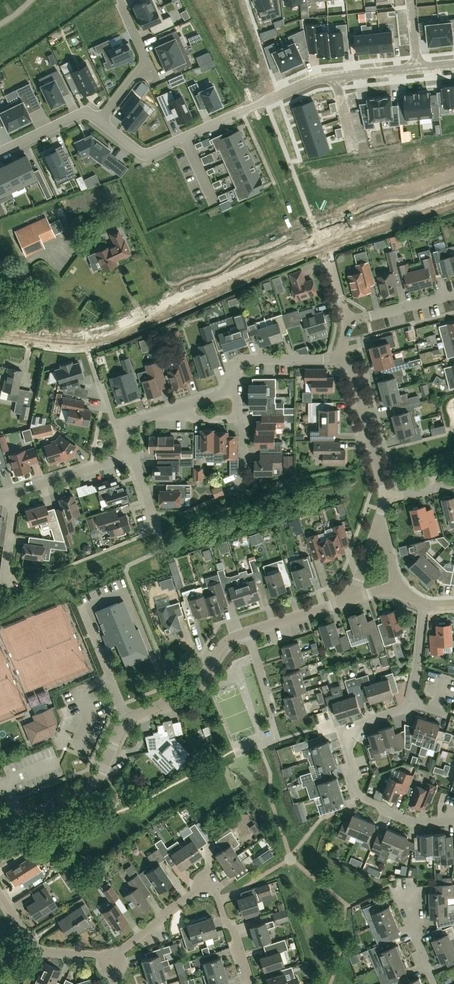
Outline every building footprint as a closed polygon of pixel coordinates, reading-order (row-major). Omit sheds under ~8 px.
[(140,3),(133,6),(138,17),(158,8),(154,0),(139,0),(140,3)] [(255,5),(257,4),(259,11),(269,8),(272,18),(281,15),(279,0),(253,0),(255,5)] [(163,19),(158,8),(138,17),(143,29),(149,26),(152,34),(174,24),(170,16),(163,19)] [(184,20),(190,17),(186,10),(181,13),(184,20)] [(284,18),(274,22),(276,27),(284,24),(284,18)] [(439,20),(441,44),(453,43),(453,42),(453,31),(453,18),(439,20)] [(439,20),(419,22),(420,34),(428,33),(429,45),(441,44),(439,20)] [(319,24),(307,25),(309,44),(310,53),(318,52),(319,56),(331,55),(329,33),(329,31),(320,32),(319,24)] [(337,32),(329,33),(331,55),(332,55),(344,54),(343,42),(349,41),(347,24),(337,25),(337,32)] [(372,25),(367,26),(368,34),(370,51),(382,50),(380,32),(373,33),(372,25)] [(260,33),(262,40),(278,34),(276,27),(260,33)] [(156,48),(154,49),(156,55),(158,54),(160,58),(184,47),(176,30),(163,35),(166,42),(162,43),(156,46),(155,46),(155,47),(156,48)] [(292,42),(284,45),(293,65),(295,64),(296,66),(303,63),(303,61),(304,60),(303,59),(299,50),(308,47),(304,30),(289,36),(292,42)] [(392,31),(380,32),(382,50),(394,49),(392,31)] [(368,34),(356,35),(358,53),(370,51),(368,34)] [(108,39),(94,46),(97,53),(103,51),(104,53),(103,54),(106,61),(106,62),(113,59),(115,65),(116,64),(121,62),(122,62),(132,57),(129,49),(131,48),(128,42),(113,49),(108,39)] [(274,43),(265,48),(271,64),(278,61),(281,69),(282,70),(283,70),(284,71),(291,68),(290,66),(293,65),(284,45),(277,48),(274,43)] [(162,62),(160,63),(163,69),(165,68),(165,69),(165,70),(166,70),(166,69),(172,67),(176,65),(179,71),(192,65),(184,47),(160,58),(162,62)] [(73,70),(69,72),(81,98),(87,95),(86,93),(91,91),(98,87),(86,64),(73,70)] [(43,85),(41,86),(51,108),(64,101),(62,95),(57,86),(63,83),(57,70),(50,74),(53,80),(43,85)] [(175,76),(178,83),(185,80),(182,74),(175,76)] [(148,86),(142,81),(139,85),(145,89),(148,86)] [(20,98),(9,103),(13,111),(15,116),(17,121),(19,125),(22,124),(22,126),(30,122),(29,121),(31,119),(28,113),(23,104),(36,98),(29,83),(16,90),(20,98)] [(222,105),(213,85),(200,91),(196,83),(190,86),(196,101),(202,98),(208,112),(222,105)] [(438,100),(438,104),(439,114),(450,113),(450,107),(453,106),(453,86),(443,87),(443,91),(444,99),(438,100)] [(157,97),(164,112),(171,109),(174,116),(178,123),(191,117),(182,96),(174,99),(170,91),(157,97)] [(428,92),(420,93),(420,94),(417,94),(420,118),(432,116),(432,120),(440,120),(439,114),(438,104),(431,104),(430,95),(430,93),(428,93),(428,92)] [(417,94),(414,94),(406,94),(407,95),(404,95),(405,97),(406,107),(399,108),(399,110),(400,124),(408,123),(408,119),(420,118),(417,94)] [(129,113),(122,121),(134,130),(147,114),(140,108),(143,105),(132,96),(123,108),(129,113)] [(391,97),(379,98),(382,120),(389,120),(390,126),(400,125),(400,124),(399,110),(393,111),(392,105),(391,97)] [(369,114),(362,114),(366,128),(375,127),(375,121),(382,120),(379,98),(368,99),(368,102),(369,114)] [(298,120),(318,113),(313,101),(294,108),(298,120)] [(1,116),(5,124),(8,131),(10,130),(11,131),(18,128),(17,126),(19,125),(17,121),(15,116),(13,111),(9,103),(0,108),(0,117),(1,116)] [(322,125),(318,113),(298,120),(302,132),(322,125)] [(322,125),(302,132),(306,144),(326,137),(322,125)] [(217,150),(219,149),(243,139),(239,130),(234,133),(232,129),(212,139),(217,150)] [(85,138),(75,143),(78,149),(77,149),(78,152),(79,151),(82,157),(91,153),(96,156),(95,159),(101,163),(109,169),(110,168),(116,160),(117,158),(109,152),(110,151),(93,137),(92,137),(91,136),(85,138)] [(326,137),(306,144),(310,156),(330,149),(326,137)] [(249,151),(243,139),(219,149),(217,150),(217,151),(219,150),(225,162),(249,151)] [(55,179),(66,174),(69,179),(76,176),(67,156),(60,159),(55,148),(49,151),(50,153),(44,155),(49,165),(48,165),(55,179)] [(225,162),(231,175),(255,164),(249,151),(225,162)] [(13,162),(24,184),(37,178),(26,155),(13,162)] [(206,155),(201,157),(205,165),(210,162),(206,155)] [(24,184),(13,162),(0,168),(0,169),(10,190),(24,184)] [(122,164),(116,172),(121,176),(127,168),(122,164)] [(234,188),(234,189),(260,177),(255,164),(231,175),(236,187),(234,188)] [(10,190),(0,169),(0,196),(10,190)] [(42,176),(37,179),(47,199),(51,196),(42,176)] [(264,185),(260,177),(234,189),(240,200),(260,191),(259,187),(264,185)] [(15,233),(23,251),(55,237),(47,219),(15,233)] [(115,252),(118,259),(130,254),(124,240),(123,241),(118,230),(110,234),(115,245),(109,247),(108,247),(111,253),(115,252)] [(115,261),(118,259),(115,252),(111,253),(108,247),(89,255),(92,263),(99,260),(103,270),(108,268),(109,270),(114,268),(113,266),(117,264),(115,261)] [(437,276),(443,275),(445,275),(445,277),(453,275),(453,269),(450,256),(448,247),(431,251),(431,254),(432,257),(435,266),(435,269),(437,276)] [(359,273),(350,275),(355,295),(370,291),(368,286),(375,284),(373,276),(369,262),(366,250),(359,252),(362,264),(358,265),(357,265),(359,273)] [(391,270),(398,269),(395,258),(393,250),(386,252),(391,271),(391,270)] [(403,287),(409,286),(410,289),(411,289),(412,291),(418,289),(418,287),(421,286),(417,270),(411,271),(409,263),(405,264),(403,256),(395,258),(398,269),(403,287)] [(438,279),(437,276),(435,269),(435,266),(432,257),(421,259),(423,268),(417,270),(421,286),(425,285),(426,287),(431,286),(431,284),(433,283),(432,280),(438,279)] [(302,270),(290,274),(294,285),(293,286),(297,300),(317,293),(313,280),(306,282),(302,270)] [(393,273),(392,273),(388,274),(387,271),(378,274),(384,296),(398,292),(393,273)] [(275,282),(279,293),(286,290),(283,279),(275,282)] [(30,297),(36,289),(29,283),(22,291),(30,297)] [(307,327),(309,334),(328,328),(323,312),(315,314),(313,313),(311,308),(299,312),(299,311),(283,315),(286,324),(295,321),(297,325),(302,323),(303,326),(305,327),(307,327)] [(229,324),(237,348),(245,346),(245,343),(247,343),(245,336),(251,335),(249,329),(248,325),(244,313),(236,315),(238,320),(236,322),(229,324)] [(265,319),(272,342),(284,338),(280,325),(286,324),(282,314),(265,319)] [(228,351),(237,348),(229,324),(227,318),(210,323),(215,340),(221,338),(225,350),(227,349),(228,351)] [(254,344),(260,343),(261,345),(272,342),(265,319),(248,325),(249,329),(251,335),(254,344)] [(453,333),(453,322),(439,326),(442,336),(453,333)] [(453,345),(453,333),(442,336),(445,347),(453,345)] [(373,358),(392,353),(390,347),(396,345),(393,334),(382,337),(383,344),(371,347),(373,358)] [(215,372),(213,367),(221,365),(218,356),(217,357),(213,342),(199,346),(202,354),(195,356),(201,376),(215,372)] [(453,356),(453,345),(445,347),(448,358),(453,356)] [(410,367),(409,361),(405,362),(403,357),(394,359),(392,353),(373,358),(376,369),(380,368),(387,366),(389,372),(391,372),(403,369),(410,367)] [(133,367),(132,367),(129,357),(121,360),(125,374),(118,376),(120,383),(113,385),(118,403),(135,397),(132,387),(138,385),(133,367)] [(187,385),(187,383),(194,380),(191,370),(190,370),(186,358),(174,362),(176,369),(169,371),(175,389),(180,387),(182,388),(185,387),(186,386),(187,385)] [(162,393),(161,389),(167,387),(161,366),(159,361),(146,365),(150,378),(143,380),(149,397),(162,393)] [(64,392),(76,394),(77,387),(79,387),(77,380),(83,378),(81,371),(82,370),(80,363),(79,364),(78,363),(72,364),(71,362),(61,366),(61,368),(55,370),(60,385),(62,384),(64,392)] [(453,376),(453,365),(444,367),(447,378),(453,376)] [(17,393),(18,388),(22,371),(7,368),(3,390),(8,391),(17,393)] [(306,369),(306,382),(313,382),(313,391),(333,391),(333,377),(327,377),(327,369),(306,369)] [(402,375),(404,375),(403,369),(391,372),(392,378),(379,381),(380,382),(378,382),(380,392),(382,391),(382,393),(399,388),(397,382),(404,381),(402,375)] [(250,396),(267,396),(276,396),(276,390),(276,378),(263,378),(263,384),(250,384),(250,396)] [(23,404),(23,403),(26,390),(18,388),(17,393),(8,391),(6,399),(16,401),(14,412),(21,413),(20,417),(27,419),(30,406),(23,404)] [(400,395),(399,388),(382,393),(383,394),(381,395),(383,403),(385,403),(385,404),(398,401),(400,407),(403,406),(412,404),(414,403),(420,401),(418,396),(408,398),(407,393),(400,395)] [(263,414),(271,414),(276,414),(284,414),(284,407),(276,407),(276,402),(267,402),(267,396),(250,396),(250,408),(263,408),(263,414)] [(83,409),(85,401),(63,397),(61,408),(69,409),(67,421),(87,425),(90,410),(83,409)] [(318,421),(338,421),(338,419),(340,419),(340,410),(338,410),(338,409),(324,409),(324,402),(312,402),(312,415),(318,415),(318,421)] [(412,422),(416,421),(414,415),(416,414),(414,403),(412,404),(403,406),(404,412),(392,415),(395,427),(412,422)] [(256,433),(277,433),(277,425),(284,425),(284,414),(276,414),(271,414),(263,414),(262,414),(262,421),(258,421),(258,433),(256,433)] [(312,427),(312,440),(335,440),(335,433),(338,433),(338,432),(340,432),(340,423),(338,423),(338,421),(318,421),(318,427),(312,427)] [(416,421),(412,422),(395,427),(398,438),(410,435),(412,441),(423,438),(420,426),(418,427),(416,421)] [(215,460),(215,430),(202,430),(202,444),(196,444),(196,458),(206,458),(206,459),(207,460),(215,460)] [(215,430),(215,460),(222,460),(223,459),(223,458),(236,458),(236,436),(228,436),(228,432),(215,432),(215,430)] [(277,433),(256,433),(256,446),(270,446),(270,452),(282,452),(282,441),(275,441),(275,433),(277,433)] [(65,459),(64,455),(67,455),(69,457),(77,447),(60,435),(60,436),(62,437),(60,441),(45,446),(47,454),(46,454),(45,457),(46,460),(49,462),(50,462),(50,463),(65,459)] [(181,457),(193,457),(193,450),(181,450),(181,444),(174,444),(174,436),(151,436),(151,451),(168,451),(168,457),(181,457)] [(9,452),(5,438),(0,439),(0,443),(3,454),(9,452)] [(341,450),(341,442),(315,442),(315,455),(324,455),(324,463),(345,463),(346,450),(341,450)] [(16,474),(17,474),(18,475),(23,474),(23,472),(29,470),(28,464),(37,461),(33,448),(24,451),(23,450),(9,455),(16,474)] [(282,467),(282,454),(261,454),(261,460),(256,460),(256,474),(273,474),(273,467),(282,467)] [(285,455),(284,467),(294,467),(295,455),(285,455)] [(167,466),(158,466),(154,466),(154,472),(152,472),(151,473),(151,475),(152,476),(154,477),(154,479),(172,479),(172,471),(179,471),(179,460),(167,460),(167,466)] [(126,492),(125,492),(123,485),(118,487),(116,478),(96,484),(99,494),(100,495),(101,496),(103,497),(104,497),(106,497),(108,504),(127,498),(127,497),(128,496),(128,495),(128,494),(128,493),(127,493),(127,492),(126,492)] [(179,491),(167,491),(161,491),(161,505),(180,505),(180,497),(191,497),(191,484),(179,484),(179,491)] [(75,530),(71,516),(79,514),(73,495),(66,497),(65,496),(60,497),(60,499),(59,499),(61,506),(55,508),(63,534),(75,530)] [(452,497),(451,495),(443,497),(444,499),(443,499),(447,518),(453,517),(453,497),(452,497)] [(50,521),(49,519),(45,504),(25,510),(30,525),(40,522),(43,530),(50,528),(54,540),(64,541),(57,519),(50,521)] [(439,533),(435,517),(433,508),(426,509),(425,506),(411,509),(416,527),(423,526),(425,536),(439,533)] [(125,533),(124,530),(129,529),(125,515),(118,518),(115,510),(96,516),(100,528),(107,525),(111,536),(116,534),(117,536),(125,533)] [(343,524),(333,527),(325,529),(334,555),(336,554),(338,556),(341,554),(342,552),(345,552),(343,546),(351,544),(348,536),(347,536),(343,524)] [(318,534),(319,534),(308,537),(315,559),(321,557),(322,561),(325,560),(327,561),(331,560),(332,558),(334,557),(334,555),(325,529),(326,531),(318,534)] [(51,540),(37,538),(36,545),(28,544),(24,543),(23,546),(22,546),(22,550),(23,551),(22,556),(42,559),(43,551),(50,552),(50,548),(51,540)] [(415,571),(420,576),(436,559),(427,551),(432,546),(430,539),(406,545),(408,554),(413,560),(408,566),(414,572),(415,571)] [(300,568),(293,570),(298,586),(311,582),(310,578),(307,569),(313,567),(310,556),(298,559),(300,568)] [(250,560),(253,572),(260,570),(256,558),(250,560)] [(174,571),(184,568),(181,559),(171,562),(174,571)] [(286,589),(285,586),(282,574),(287,572),(283,559),(271,563),(274,572),(267,575),(273,594),(286,589)] [(453,571),(447,570),(436,559),(420,576),(425,580),(423,581),(429,587),(435,581),(434,580),(440,573),(445,578),(445,583),(451,584),(452,578),(453,571)] [(218,570),(221,582),(228,580),(230,587),(236,605),(237,605),(238,607),(245,604),(245,603),(248,602),(239,574),(231,576),(227,576),(224,568),(218,570)] [(255,579),(253,572),(248,573),(247,569),(239,572),(240,573),(239,574),(248,602),(261,597),(255,579)] [(225,593),(221,582),(208,586),(202,588),(202,586),(201,586),(209,612),(210,614),(224,609),(223,607),(229,605),(225,593)] [(196,616),(209,612),(201,586),(195,588),(182,592),(187,607),(193,605),(196,616)] [(135,630),(123,601),(95,612),(104,635),(102,636),(106,647),(116,643),(126,667),(150,657),(138,629),(135,630)] [(179,602),(158,609),(166,634),(181,629),(177,616),(183,614),(179,602)] [(397,641),(395,634),(403,631),(399,617),(401,616),(399,609),(390,612),(390,610),(383,612),(383,614),(382,615),(387,631),(381,634),(385,645),(397,641)] [(373,653),(383,649),(374,619),(367,621),(364,612),(363,612),(361,611),(357,612),(357,614),(350,616),(354,630),(348,632),(350,641),(367,635),(373,653)] [(335,621),(320,626),(327,645),(338,641),(341,650),(350,647),(346,634),(340,637),(335,621)] [(438,625),(438,633),(429,634),(430,641),(431,641),(432,653),(444,653),(444,645),(453,644),(451,624),(450,624),(450,625),(446,625),(446,622),(439,623),(439,625),(438,625)] [(283,658),(302,653),(299,642),(282,647),(284,654),(282,654),(283,658)] [(302,653),(283,658),(284,662),(287,661),(289,668),(305,663),(302,653)] [(284,686),(303,680),(300,670),(283,675),(286,682),(283,682),(284,686)] [(377,682),(382,699),(394,695),(392,688),(398,686),(393,672),(382,676),(383,680),(377,682)] [(382,699),(377,682),(371,684),(369,676),(366,675),(357,678),(359,683),(363,697),(362,694),(368,693),(371,702),(382,699)] [(290,696),(301,693),(306,691),(303,680),(284,686),(285,690),(288,689),(290,696)] [(358,699),(363,697),(359,683),(350,686),(348,689),(351,697),(345,698),(350,715),(362,711),(358,699)] [(338,719),(350,715),(345,698),(343,692),(333,695),(326,697),(327,701),(329,708),(334,706),(335,708),(338,719)] [(285,709),(304,703),(301,693),(290,696),(284,697),(286,704),(284,705),(285,709)] [(304,703),(285,709),(286,712),(288,712),(290,718),(307,713),(304,703)] [(51,734),(52,733),(56,722),(50,708),(33,715),(35,720),(24,725),(31,742),(51,734)] [(426,733),(430,721),(427,720),(428,718),(417,714),(415,728),(416,728),(415,730),(411,729),(405,729),(405,730),(405,733),(405,742),(411,742),(416,743),(418,737),(424,739),(426,733)] [(162,722),(163,724),(157,725),(158,730),(157,731),(153,732),(155,743),(152,744),(154,749),(158,748),(164,754),(155,762),(165,773),(173,765),(176,768),(185,759),(184,758),(189,753),(180,744),(177,747),(174,743),(172,736),(175,735),(175,737),(176,737),(172,720),(162,722)] [(444,739),(436,737),(440,724),(430,721),(426,733),(424,739),(425,739),(423,746),(440,752),(444,739)] [(405,733),(405,730),(401,731),(395,732),(393,726),(381,730),(381,731),(386,748),(387,748),(386,746),(393,743),(395,750),(405,747),(405,742),(405,733)] [(370,735),(372,742),(366,744),(370,760),(381,757),(379,750),(386,748),(381,731),(370,735)] [(310,760),(333,753),(331,748),(333,747),(331,742),(329,743),(328,741),(312,746),(310,739),(293,745),(293,744),(285,747),(288,755),(302,750),(304,756),(306,757),(308,756),(310,760)] [(305,782),(310,780),(322,776),(321,771),(337,766),(336,764),(338,763),(336,758),(334,758),(333,753),(310,760),(311,766),(317,764),(319,770),(303,775),(303,776),(298,777),(300,783),(305,782)] [(391,777),(389,783),(386,783),(383,790),(385,792),(384,795),(396,800),(398,796),(404,798),(414,776),(401,770),(397,780),(391,777)] [(322,795),(341,789),(337,778),(324,782),(322,776),(310,780),(313,790),(320,788),(322,795)] [(421,808),(422,807),(428,810),(433,798),(432,798),(437,786),(427,782),(424,789),(417,785),(409,803),(421,808)] [(341,789),(322,795),(325,802),(317,804),(320,814),(333,811),(331,805),(344,801),(341,789)] [(108,797),(113,808),(118,806),(112,795),(108,797)] [(307,817),(305,810),(297,812),(299,819),(307,817)] [(357,836),(364,819),(360,817),(361,815),(355,812),(354,815),(353,814),(349,824),(344,821),(338,836),(347,840),(350,833),(357,836)] [(371,849),(377,835),(372,833),(375,824),(364,819),(357,836),(364,839),(362,845),(371,849)] [(181,847),(191,862),(195,859),(197,860),(202,857),(201,855),(202,855),(198,849),(195,845),(204,838),(196,826),(194,823),(189,827),(192,831),(183,837),(186,843),(181,847)] [(377,835),(371,849),(380,853),(388,856),(391,850),(398,833),(388,829),(387,830),(380,828),(377,835)] [(215,854),(222,865),(237,855),(233,848),(240,844),(231,831),(219,838),(225,848),(221,850),(215,854)] [(398,833),(391,850),(398,853),(396,859),(405,863),(411,849),(404,846),(408,837),(398,833)] [(442,863),(453,863),(452,835),(445,835),(445,833),(433,834),(433,853),(433,859),(442,858),(442,863)] [(433,834),(421,834),(422,847),(415,847),(416,859),(427,859),(427,853),(433,853),(433,834)] [(154,843),(158,849),(163,857),(170,852),(161,839),(154,843)] [(187,864),(191,862),(181,847),(171,854),(181,869),(183,870),(188,867),(187,864)] [(164,858),(163,857),(158,849),(147,856),(154,868),(147,872),(145,869),(138,873),(147,887),(152,883),(158,892),(171,883),(158,863),(164,858)] [(237,855),(222,865),(224,868),(224,870),(227,875),(229,875),(246,864),(250,871),(262,863),(258,856),(252,860),(249,855),(241,860),(237,855)] [(6,872),(15,885),(29,876),(32,882),(43,875),(32,856),(6,872)] [(150,906),(144,897),(150,893),(137,874),(127,881),(133,890),(125,896),(137,914),(150,906)] [(237,899),(242,915),(244,914),(245,918),(254,915),(253,911),(258,910),(256,902),(262,900),(261,896),(271,893),(268,884),(256,887),(258,893),(254,894),(237,899)] [(430,905),(448,904),(447,898),(453,897),(453,884),(452,884),(445,884),(442,884),(432,885),(432,892),(429,892),(430,905)] [(110,903),(119,897),(111,885),(102,891),(110,903)] [(28,906),(35,918),(56,905),(45,888),(33,896),(36,901),(28,906)] [(86,915),(90,912),(84,903),(57,921),(62,929),(61,930),(65,935),(76,928),(79,933),(90,925),(84,917),(86,915)] [(114,930),(127,921),(115,903),(102,912),(114,930)] [(375,919),(377,924),(394,917),(389,906),(379,910),(376,903),(363,908),(368,920),(375,919)] [(430,905),(431,918),(445,917),(445,925),(453,923),(453,910),(448,910),(448,904),(430,905)] [(272,913),(275,924),(289,920),(286,909),(272,913)] [(198,919),(205,938),(211,936),(212,940),(218,938),(211,917),(206,918),(206,916),(198,919)] [(388,933),(399,929),(394,917),(377,924),(380,931),(374,934),(378,945),(391,940),(388,933)] [(192,942),(205,938),(198,919),(191,921),(192,923),(187,925),(190,934),(183,936),(187,950),(194,948),(192,942)] [(250,927),(256,944),(270,939),(267,928),(274,926),(272,920),(265,923),(265,922),(250,927)] [(452,944),(450,939),(453,937),(453,930),(452,925),(442,929),(444,935),(432,940),(437,951),(452,944)] [(288,950),(286,943),(284,939),(272,943),(275,953),(260,958),(264,970),(283,964),(279,952),(288,950)] [(178,949),(176,943),(165,947),(167,953),(178,949)] [(452,944),(437,951),(442,962),(453,957),(453,944),(452,944)] [(381,957),(384,964),(401,957),(403,956),(398,946),(396,946),(396,945),(381,951),(378,945),(367,949),(372,961),(381,957)] [(202,975),(203,975),(206,974),(224,969),(220,957),(218,958),(216,952),(201,957),(203,962),(206,974),(202,975)] [(160,961),(158,955),(141,960),(145,972),(162,966),(168,964),(167,959),(160,961)] [(393,982),(394,982),(391,975),(406,969),(407,968),(407,967),(405,962),(404,961),(403,962),(401,957),(384,964),(380,966),(383,973),(378,975),(382,983),(388,983),(393,982)] [(191,967),(189,961),(182,963),(184,969),(191,967)] [(55,981),(60,970),(45,963),(37,980),(45,983),(63,983),(55,981)] [(168,964),(162,966),(145,972),(148,983),(166,978),(164,972),(170,970),(168,964)] [(209,983),(215,983),(227,980),(224,969),(206,974),(203,975),(204,980),(208,979),(209,983)] [(179,980),(186,977),(185,971),(178,974),(179,980)] [(296,977),(283,981),(281,974),(266,978),(268,983),(298,983),(296,977)]
